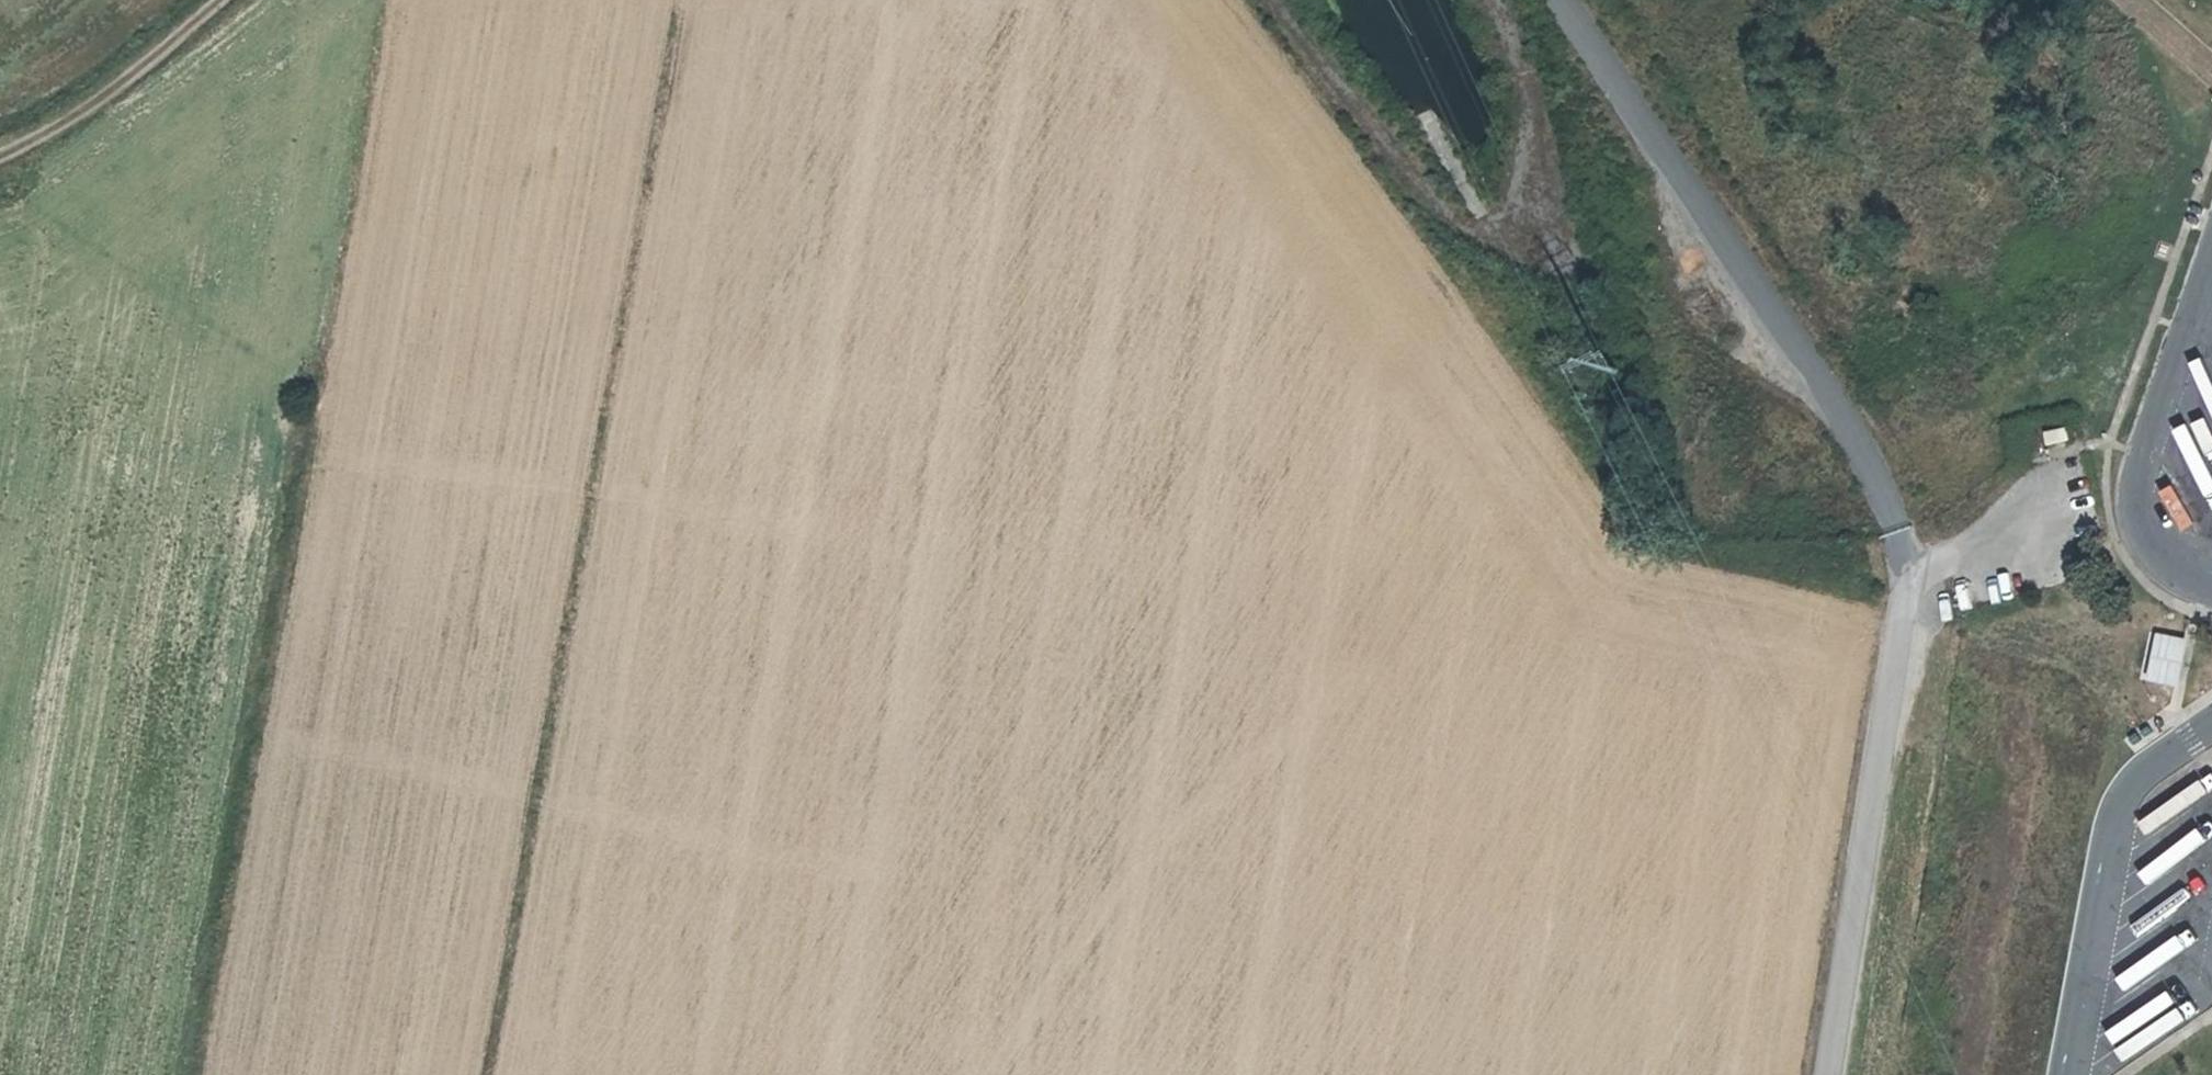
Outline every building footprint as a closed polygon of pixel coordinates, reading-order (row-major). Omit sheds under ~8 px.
[(2047,432),(2051,446),(2073,440),(2069,426),(2047,432)] [(2018,444),(2020,454),(2030,452),(2028,441),(2018,444)] [(2186,686),(2193,637),(2159,632),(2151,680),(2186,686)] [(2165,1002),(2116,1028),(2122,1040),(2172,1014),(2165,1002)]
